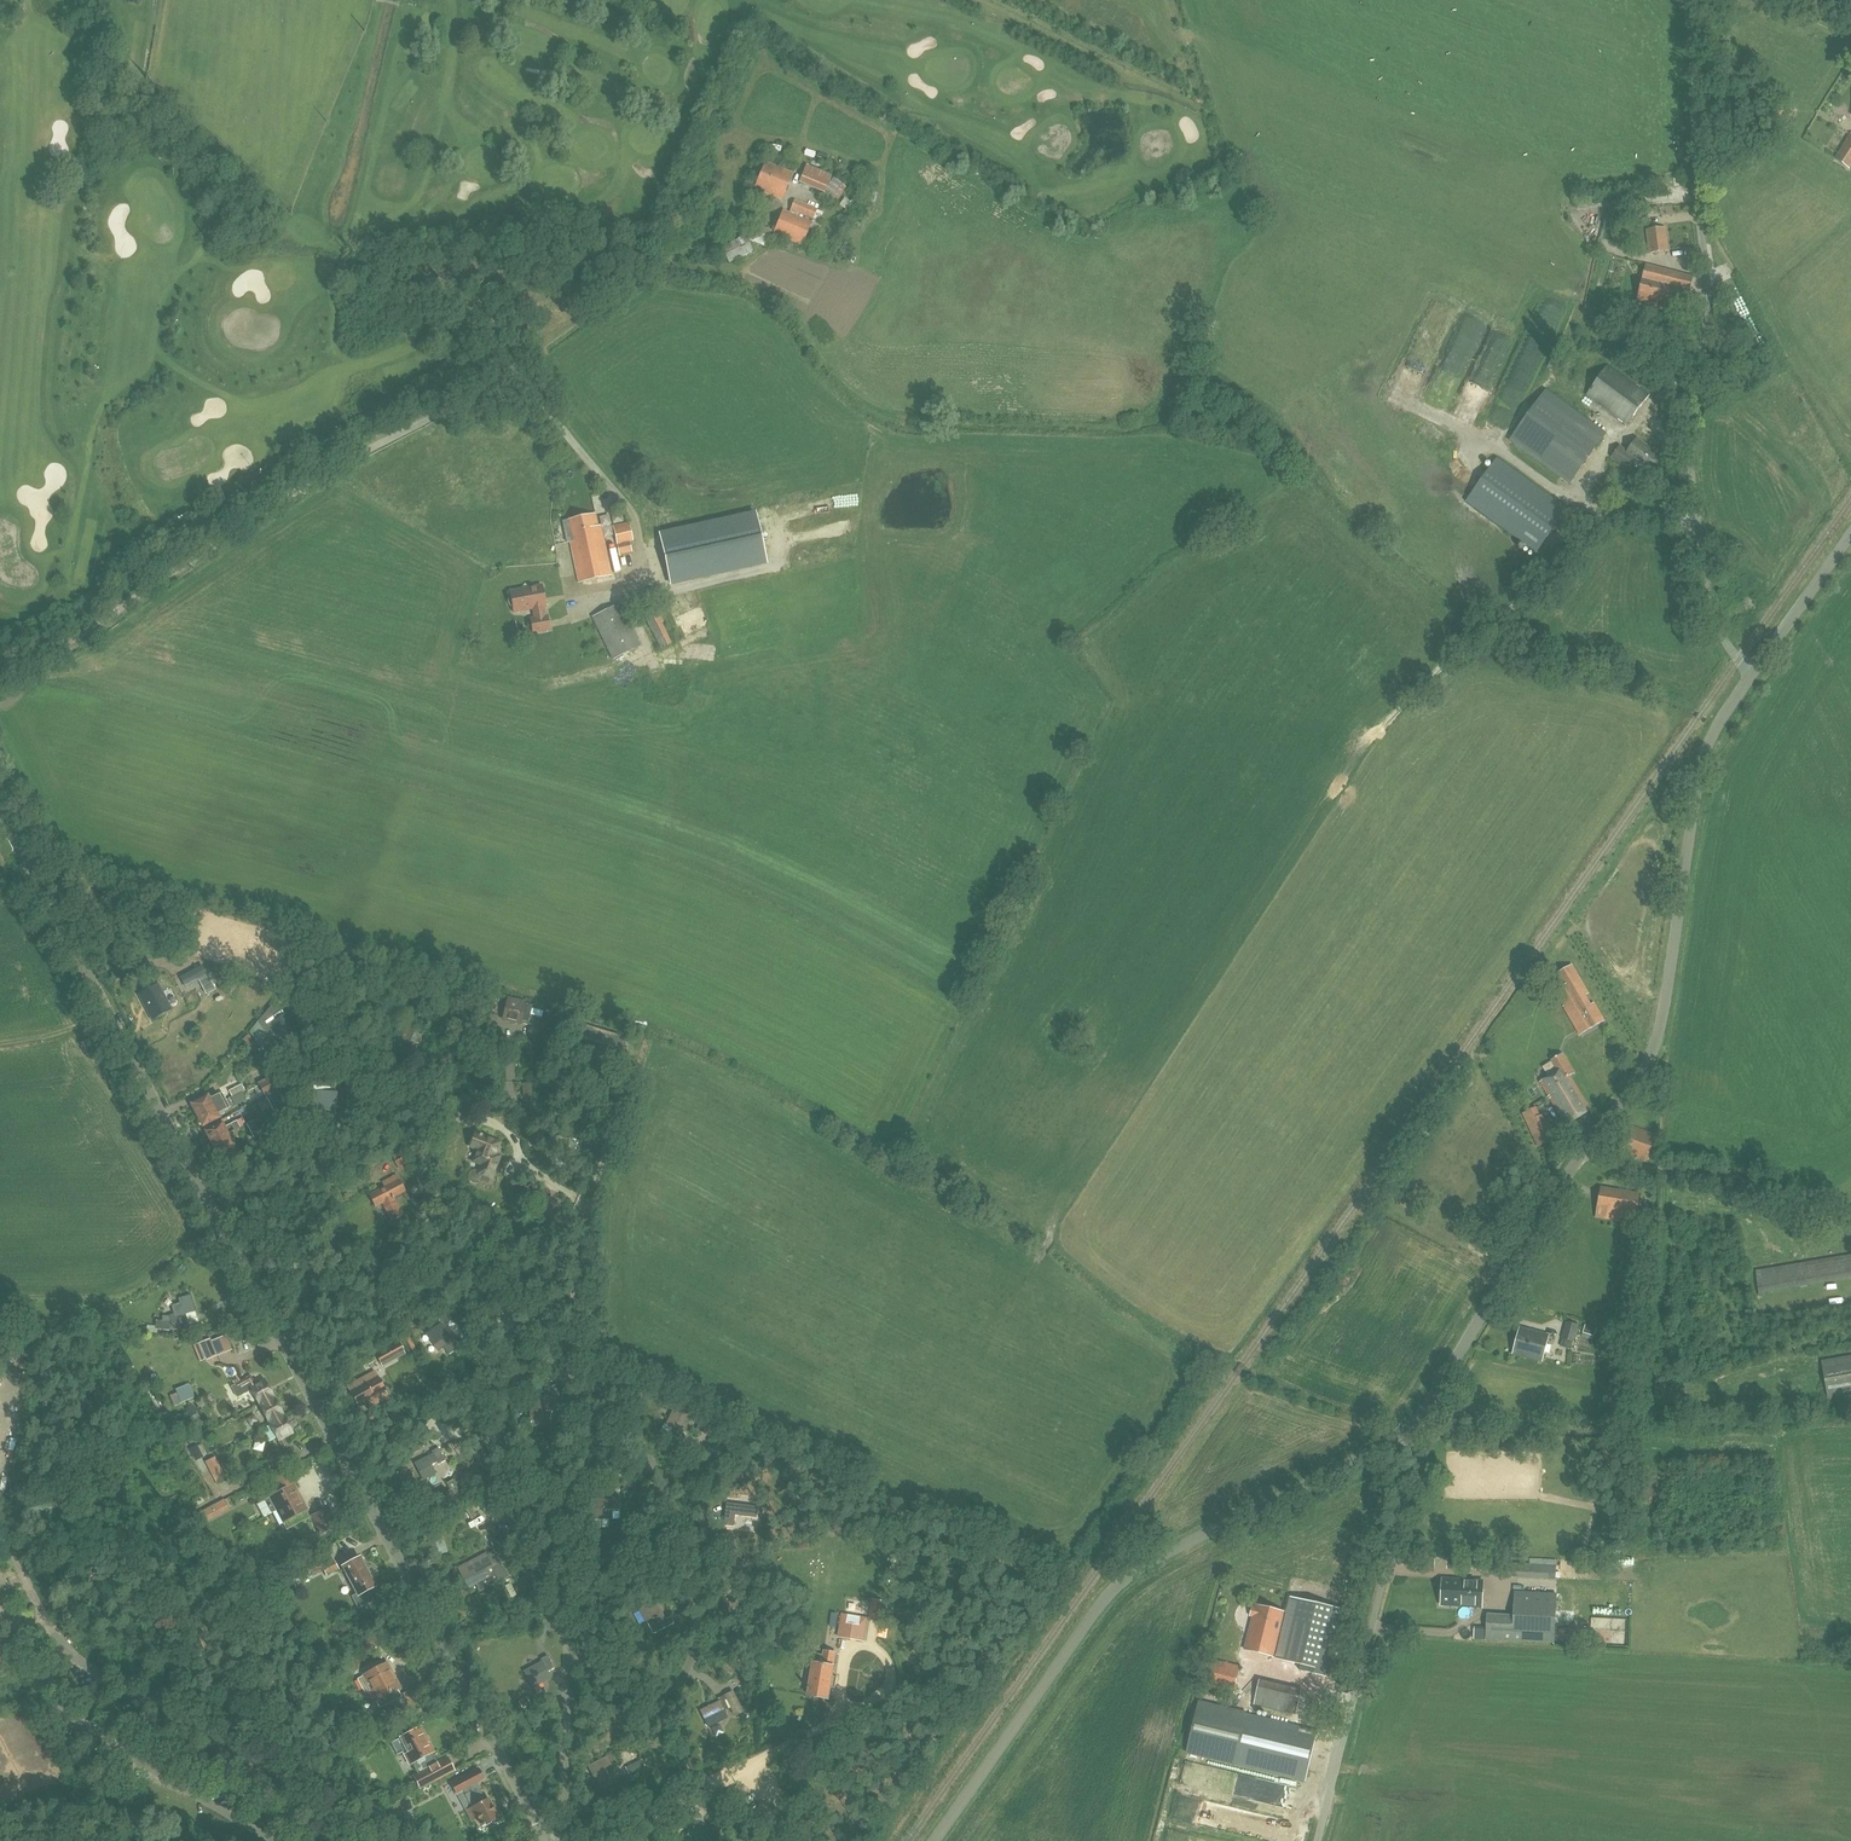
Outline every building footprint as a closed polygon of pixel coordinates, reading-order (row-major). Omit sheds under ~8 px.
[(1836,159),(1850,168),(1850,166),(1850,135),(1836,159)] [(766,161),(754,188),(782,200),(794,172),(766,161)] [(799,183),(823,192),(819,196),(828,202),(833,206),(845,188),(833,178),(828,183),(832,174),(807,164),(799,183)] [(689,191),(686,199),(693,202),(696,194),(689,191)] [(788,240),(802,245),(804,246),(806,243),(804,242),(813,221),(819,223),(824,212),(818,210),(819,208),(795,199),(789,212),(783,210),(773,234),(772,237),(787,243),(788,240)] [(853,201),(848,205),(851,209),(856,204),(853,201)] [(756,224),(750,240),(766,246),(772,230),(756,224)] [(1647,230),(1650,253),(1668,251),(1665,227),(1647,230)] [(720,248),(729,264),(753,251),(744,235),(720,248)] [(1693,277),(1645,265),(1637,300),(1647,303),(1647,305),(1684,314),(1693,277)] [(514,281),(520,291),(541,279),(535,270),(514,281)] [(1670,322),(1669,332),(1681,335),(1682,324),(1670,322)] [(1630,423),(1648,399),(1607,369),(1589,393),(1630,423)] [(1546,391),(1510,441),(1570,483),(1606,434),(1546,391)] [(1637,439),(1628,452),(1635,457),(1634,459),(1648,470),(1659,455),(1637,439)] [(1627,468),(1634,459),(1635,457),(1628,452),(1621,446),(1613,457),(1627,468)] [(1467,500),(1528,545),(1537,552),(1567,510),(1497,459),(1467,500)] [(756,513),(661,534),(672,582),(689,578),(767,561),(756,513)] [(598,526),(596,514),(563,521),(568,542),(570,541),(579,583),(612,575),(601,525),(598,526)] [(613,525),(619,555),(633,552),(630,541),(634,540),(629,522),(613,525)] [(508,601),(508,602),(508,603),(508,604),(509,605),(510,606),(510,607),(511,607),(513,608),(514,613),(532,609),(534,617),(530,618),(533,633),(551,630),(548,615),(545,615),(544,608),(547,607),(542,584),(509,590),(510,596),(510,597),(509,598),(508,599),(508,600),(508,601)] [(593,616),(613,659),(640,647),(620,603),(593,616)] [(653,603),(640,609),(661,649),(672,643),(653,603)] [(203,966),(181,976),(185,984),(199,977),(207,992),(216,987),(209,972),(207,973),(203,966)] [(1565,987),(1556,992),(1565,1007),(1564,1007),(1580,1036),(1604,1022),(1603,1021),(1593,1004),(1590,1006),(1585,998),(1588,996),(1571,966),(1557,974),(1565,987)] [(171,1009),(158,985),(140,995),(153,1019),(171,1009)] [(403,1008),(419,1012),(422,1002),(406,997),(406,999),(395,995),(393,1003),(404,1007),(403,1008)] [(507,999),(503,1018),(521,1023),(528,1024),(530,1014),(542,1017),(543,1010),(532,1008),(533,1005),(526,1003),(507,999)] [(381,1004),(381,1006),(376,1005),(374,1010),(379,1011),(378,1015),(395,1019),(398,1009),(381,1004)] [(283,1036),(287,1042),(300,1033),(287,1014),(277,1020),(269,1008),(259,1021),(269,1037),(275,1033),(279,1039),(283,1036)] [(442,1025),(449,1027),(447,1031),(456,1034),(461,1017),(448,1011),(442,1025)] [(578,1037),(580,1038),(581,1036),(617,1047),(621,1035),(583,1024),(578,1037)] [(403,1037),(398,1050),(397,1052),(412,1059),(418,1043),(422,1044),(426,1034),(408,1026),(403,1037)] [(398,1050),(403,1037),(390,1032),(389,1034),(386,1032),(381,1043),(398,1050)] [(86,1056),(98,1050),(97,1047),(101,1045),(95,1035),(91,1037),(80,1043),(86,1056)] [(249,1050),(253,1048),(256,1045),(250,1035),(242,1040),(245,1044),(249,1050)] [(261,1038),(256,1042),(270,1062),(276,1058),(261,1038)] [(1502,1046),(1508,1058),(1518,1053),(1511,1041),(1502,1046)] [(1541,1082),(1566,1125),(1590,1110),(1569,1076),(1575,1073),(1563,1053),(1551,1060),(1558,1072),(1541,1082)] [(266,1097),(283,1087),(275,1074),(258,1082),(266,1097)] [(314,1090),(312,1090),(310,1112),(335,1114),(337,1092),(332,1091),(332,1087),(335,1087),(335,1078),(312,1076),(312,1085),(314,1085),(314,1090)] [(531,1083),(522,1083),(523,1097),(532,1097),(531,1083)] [(229,1090),(233,1096),(245,1090),(242,1084),(229,1090)] [(283,1087),(266,1097),(274,1110),(290,1102),(283,1087)] [(191,1103),(197,1114),(226,1100),(222,1092),(219,1094),(210,1098),(208,1094),(191,1103)] [(359,1092),(355,1095),(360,1102),(365,1099),(359,1092)] [(456,1104),(452,1113),(469,1123),(479,1105),(466,1097),(460,1105),(456,1104)] [(218,1113),(227,1109),(230,1107),(226,1100),(197,1114),(203,1126),(220,1117),(218,1113)] [(281,1125),(274,1110),(264,1115),(246,1123),(254,1138),(271,1130),(281,1125)] [(1527,1122),(1531,1130),(1545,1124),(1542,1115),(1527,1122)] [(376,1119),(370,1120),(374,1131),(380,1129),(376,1119)] [(241,1120),(237,1122),(236,1121),(225,1127),(222,1122),(206,1131),(212,1142),(240,1127),(243,1125),(241,1120)] [(1628,1124),(1618,1153),(1646,1163),(1656,1134),(1628,1124)] [(240,1127),(212,1142),(218,1154),(234,1145),(232,1139),(243,1133),(240,1127)] [(473,1134),(469,1146),(475,1148),(479,1150),(475,1162),(483,1165),(481,1171),(480,1173),(491,1176),(492,1177),(499,1156),(495,1155),(497,1149),(499,1143),(491,1140),(479,1136),(473,1134)] [(404,1151),(399,1153),(393,1155),(395,1161),(400,1170),(413,1163),(409,1154),(406,1155),(404,1151)] [(376,1205),(383,1202),(393,1220),(402,1215),(392,1197),(405,1190),(397,1175),(384,1183),(386,1187),(370,1195),(376,1205)] [(263,1183),(252,1189),(258,1200),(268,1194),(269,1196),(272,1195),(273,1197),(282,1193),(277,1184),(275,1185),(273,1181),(266,1185),(267,1187),(266,1188),(263,1183)] [(1640,1194),(1601,1187),(1596,1217),(1635,1224),(1640,1194)] [(205,1251),(193,1259),(198,1267),(210,1259),(205,1251)] [(1790,1264),(1763,1266),(1764,1284),(1817,1279),(1815,1258),(1790,1261),(1790,1264)] [(186,1314),(195,1311),(190,1295),(178,1298),(179,1303),(171,1305),(174,1314),(169,1315),(172,1326),(174,1326),(175,1328),(189,1324),(186,1314)] [(445,1323),(448,1321),(453,1317),(448,1310),(440,1316),(445,1323)] [(156,1320),(155,1329),(169,1330),(170,1321),(169,1321),(162,1321),(156,1320)] [(1567,1322),(1562,1338),(1575,1342),(1579,1325),(1567,1322)] [(441,1323),(427,1333),(435,1345),(436,1343),(441,1340),(445,1346),(448,1352),(449,1354),(461,1346),(460,1344),(456,1339),(453,1341),(441,1323)] [(1597,1327),(1586,1324),(1582,1336),(1593,1340),(1597,1327)] [(1513,1353),(1528,1357),(1543,1361),(1550,1335),(1520,1327),(1513,1353)] [(194,1345),(200,1362),(232,1349),(227,1335),(213,1341),(211,1338),(200,1343),(194,1345)] [(380,1352),(387,1364),(406,1354),(399,1341),(380,1352)] [(1828,1399),(1850,1395),(1850,1355),(1822,1360),(1828,1399)] [(369,1400),(372,1406),(389,1397),(377,1376),(366,1382),(363,1377),(347,1386),(358,1406),(369,1400)] [(251,1377),(239,1383),(244,1393),(252,1389),(261,1405),(275,1397),(265,1379),(255,1384),(251,1377)] [(528,1385),(532,1389),(537,1384),(533,1380),(528,1385)] [(178,1388),(179,1392),(170,1396),(174,1406),(194,1397),(189,1385),(178,1388)] [(284,1415),(275,1397),(261,1405),(269,1422),(284,1415)] [(551,1402),(531,1401),(530,1426),(544,1426),(544,1411),(551,1411),(551,1413),(558,1413),(559,1399),(551,1399),(551,1402)] [(193,1405),(185,1410),(188,1416),(197,1412),(193,1405)] [(676,1406),(670,1418),(667,1424),(672,1427),(669,1434),(682,1440),(685,1433),(682,1432),(691,1413),(676,1406)] [(248,1418),(251,1425),(258,1421),(255,1415),(248,1418)] [(269,1422),(262,1426),(268,1439),(276,1435),(279,1441),(279,1440),(283,1449),(289,1446),(285,1438),(293,1433),(284,1415),(269,1422)] [(703,1433),(709,1422),(702,1419),(697,1430),(703,1433)] [(197,1445),(189,1449),(196,1460),(203,1456),(202,1453),(197,1446),(197,1445)] [(433,1454),(415,1464),(423,1479),(435,1473),(432,1465),(438,1462),(439,1464),(446,1461),(439,1447),(432,1451),(433,1454)] [(205,1461),(208,1467),(219,1462),(216,1456),(205,1461)] [(474,1470),(461,1472),(463,1484),(475,1482),(474,1470)] [(265,1516),(277,1510),(290,1503),(293,1509),(296,1507),(295,1503),(301,1500),(293,1485),(287,1474),(272,1481),(279,1492),(258,1503),(265,1516)] [(424,1484),(416,1489),(421,1499),(430,1495),(424,1484)] [(624,1485),(624,1495),(631,1496),(639,1496),(639,1486),(635,1485),(626,1485),(624,1485)] [(480,1503),(485,1510),(485,1511),(490,1508),(484,1497),(479,1500),(480,1503)] [(42,1498),(19,1505),(22,1517),(46,1510),(42,1498)] [(290,1503),(277,1510),(283,1521),(284,1523),(287,1529),(294,1525),(300,1537),(306,1538),(318,1532),(312,1516),(310,1517),(306,1510),(301,1500),(295,1503),(296,1507),(293,1509),(290,1503)] [(612,1518),(612,1500),(591,1500),(591,1518),(612,1518)] [(726,1502),(723,1525),(733,1526),(735,1514),(756,1517),(757,1506),(726,1502)] [(202,1524),(219,1514),(214,1504),(197,1513),(202,1524)] [(476,1516),(472,1508),(470,1505),(465,1509),(471,1520),(477,1517),(476,1516)] [(651,1508),(644,1509),(646,1521),(655,1519),(656,1523),(663,1522),(662,1517),(663,1517),(662,1511),(652,1512),(651,1508)] [(311,1515),(312,1516),(318,1532),(319,1535),(336,1529),(328,1509),(311,1515)] [(22,1527),(11,1533),(16,1542),(26,1536),(22,1527)] [(500,1550),(512,1547),(507,1532),(495,1536),(500,1550)] [(435,1542),(439,1555),(448,1552),(444,1540),(435,1542)] [(493,1582),(490,1577),(486,1568),(492,1565),(493,1567),(500,1563),(493,1551),(486,1554),(488,1557),(469,1567),(459,1572),(468,1588),(478,1583),(481,1589),(493,1582)] [(311,1576),(324,1569),(327,1577),(339,1569),(332,1556),(320,1562),(318,1557),(305,1564),(311,1576)] [(360,1557),(343,1566),(357,1593),(352,1596),(358,1608),(373,1600),(371,1596),(368,1590),(375,1586),(360,1557)] [(1485,1563),(1484,1570),(1494,1571),(1494,1563),(1485,1563)] [(1508,1563),(1507,1576),(1556,1578),(1557,1565),(1508,1563)] [(1482,1607),(1483,1581),(1443,1578),(1441,1605),(1482,1607)] [(1557,1595),(1528,1593),(1516,1592),(1514,1617),(1487,1616),(1486,1638),(1554,1643),(1557,1595)] [(1299,1600),(1285,1660),(1301,1664),(1300,1670),(1329,1677),(1345,1611),(1299,1600)] [(646,1621),(647,1621),(653,1634),(661,1629),(657,1623),(665,1619),(655,1601),(640,1609),(646,1621)] [(1245,1649),(1275,1656),(1286,1612),(1256,1604),(1255,1607),(1253,1607),(1250,1616),(1253,1617),(1245,1649)] [(843,1614),(842,1618),(839,1636),(863,1640),(867,1618),(843,1614)] [(1628,1632),(1629,1614),(1595,1614),(1594,1632),(1628,1632)] [(824,1656),(815,1654),(809,1696),(829,1699),(834,1666),(833,1666),(836,1652),(824,1650),(824,1656)] [(540,1659),(542,1662),(524,1672),(533,1687),(545,1680),(541,1673),(546,1670),(547,1672),(554,1668),(547,1655),(540,1659)] [(1210,1659),(1203,1685),(1234,1693),(1241,1667),(1210,1659)] [(367,1691),(373,1688),(379,1697),(376,1699),(380,1707),(401,1696),(397,1689),(398,1688),(385,1664),(359,1678),(367,1691)] [(1260,1684),(1259,1693),(1267,1695),(1267,1702),(1280,1703),(1282,1687),(1260,1684)] [(424,1704),(421,1700),(417,1691),(415,1688),(403,1694),(410,1706),(412,1710),(424,1704)] [(527,1697),(519,1701),(522,1708),(531,1704),(527,1697)] [(717,1713),(723,1710),(719,1701),(700,1711),(708,1726),(721,1720),(717,1713)] [(1198,1703),(1187,1751),(1304,1779),(1316,1731),(1198,1703)] [(332,1727),(335,1736),(345,1733),(342,1724),(332,1727)] [(398,1754),(401,1752),(406,1749),(418,1772),(414,1774),(421,1787),(455,1770),(448,1757),(437,1762),(436,1760),(432,1752),(419,1727),(392,1742),(398,1754)] [(588,1767),(596,1782),(623,1768),(615,1753),(588,1767)] [(480,1768),(453,1782),(458,1793),(464,1790),(466,1794),(472,1807),(467,1809),(473,1820),(478,1817),(483,1826),(499,1817),(489,1798),(487,1799),(478,1782),(485,1778),(480,1768)] [(721,1796),(710,1799),(706,1801),(712,1820),(727,1815),(721,1796)] [(394,1805),(399,1815),(410,1809),(405,1799),(394,1805)]
